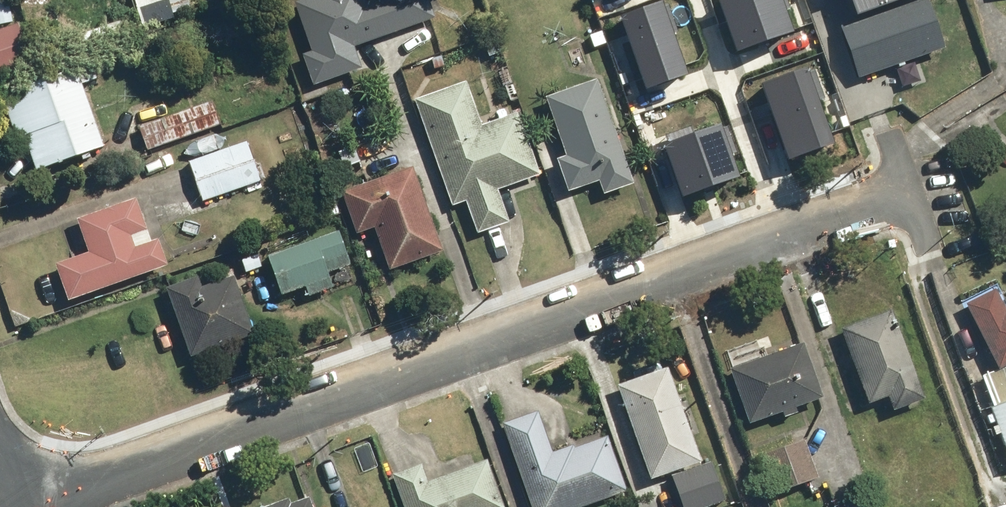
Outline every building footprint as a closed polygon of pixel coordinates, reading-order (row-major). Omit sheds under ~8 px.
[(291,8),(307,55),(297,58),(309,90),(357,72),(350,53),(431,24),(423,0),(310,0),(311,1),(291,8)] [(615,11),(643,88),(686,72),(660,0),(644,0),(615,11)] [(735,44),(785,26),(775,0),(720,0),(735,44)] [(925,0),(919,0),(841,26),(858,75),(941,47),(925,0)] [(858,9),(884,0),(855,0),(858,9)] [(0,33),(0,77),(27,67),(13,28),(0,33)] [(801,60),(758,76),(786,152),(829,137),(801,60)] [(77,96),(72,80),(0,103),(0,118),(9,146),(18,143),(28,175),(96,153),(102,151),(84,94),(77,96)] [(594,85),(542,101),(560,161),(552,163),(562,195),(592,186),(596,201),(629,189),(594,85)] [(462,89),(412,106),(448,212),(463,206),(474,236),(506,225),(495,194),(537,179),(514,115),(475,129),(462,89)] [(207,106),(141,129),(148,151),(215,129),(207,106)] [(714,119),(665,136),(683,188),(733,171),(714,119)] [(183,165),(199,205),(245,189),(246,194),(265,187),(252,153),(258,151),(254,139),(183,165)] [(409,172),(337,196),(351,239),(370,232),(384,276),(439,256),(409,172)] [(130,200),(69,221),(82,258),(52,268),(64,303),(162,269),(154,243),(146,245),(130,200)] [(338,235),(262,263),(274,301),(299,293),(302,302),(329,292),(324,277),(350,267),(338,235)] [(192,279),(160,291),(187,364),(251,340),(228,281),(197,293),(192,279)] [(963,308),(994,374),(1005,368),(1005,310),(1003,311),(994,293),(963,308)] [(833,332),(863,412),(883,404),(888,417),(921,405),(886,312),(833,332)] [(965,386),(990,455),(1005,449),(1005,404),(997,407),(974,344),(953,352),(965,386)] [(798,348),(725,373),(745,430),(817,404),(798,348)] [(664,373),(613,390),(645,485),(696,468),(664,373)] [(496,427),(525,506),(591,506),(624,495),(604,440),(550,460),(533,414),(496,427)] [(800,445),(756,461),(771,499),(814,482),(800,445)] [(387,480),(396,506),(498,506),(484,465),(425,486),(419,469),(387,480)] [(668,481),(676,506),(720,506),(707,469),(668,481)]
